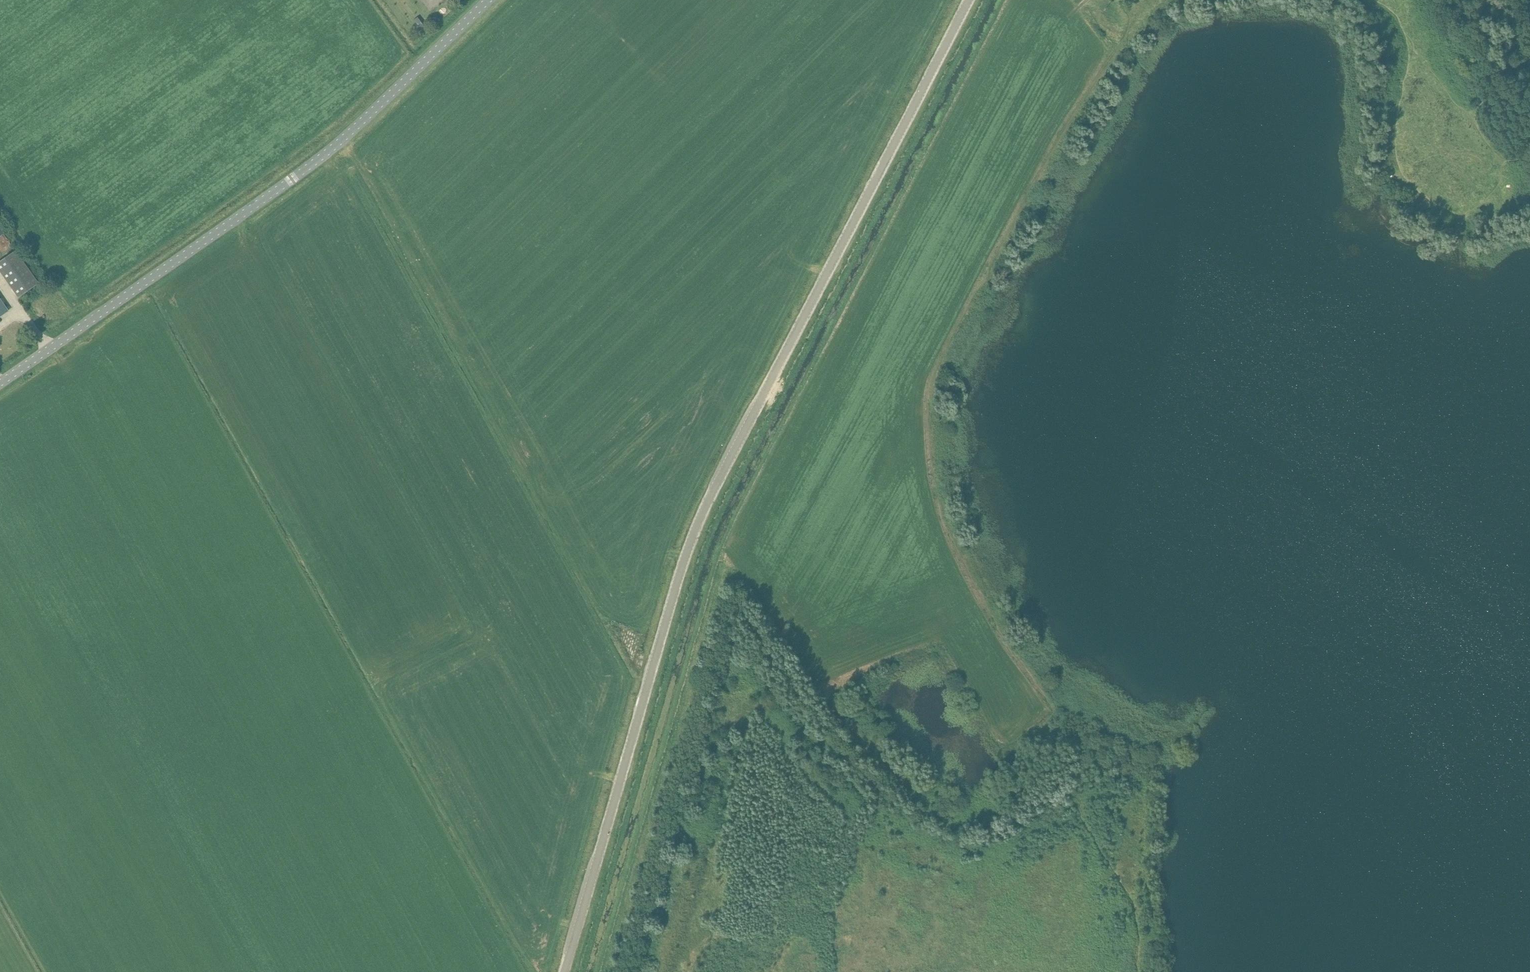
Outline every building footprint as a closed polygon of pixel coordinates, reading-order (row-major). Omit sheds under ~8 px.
[(14,249),(0,260),(0,271),(18,297),(38,283),(14,249)] [(8,311),(0,299),(0,316),(8,311)]
